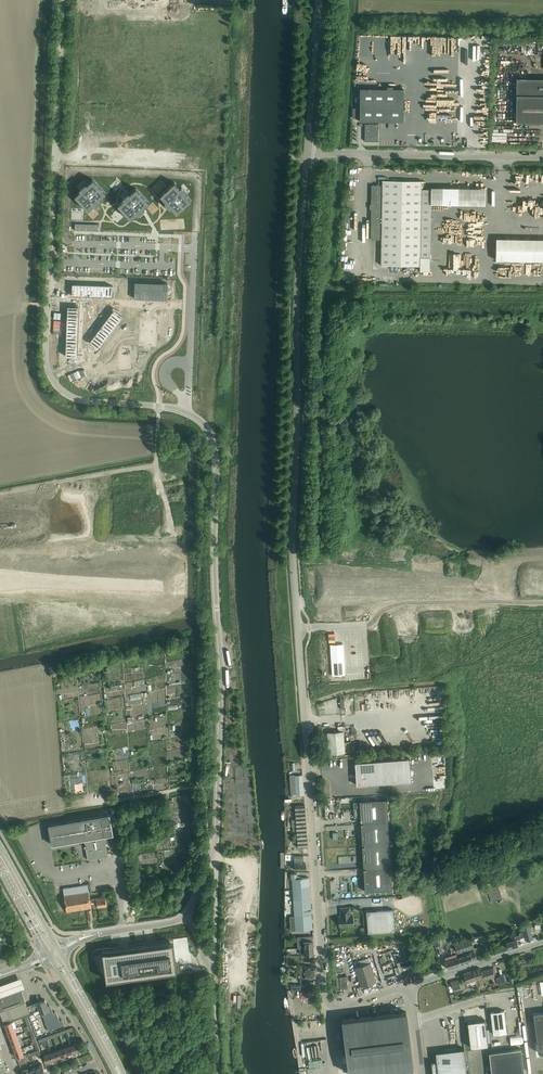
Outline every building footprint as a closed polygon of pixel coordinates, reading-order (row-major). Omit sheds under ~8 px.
[(516,78),(515,121),(542,122),(542,78),(516,78)] [(360,88),(359,121),(403,121),(404,88),(393,88),(393,86),(387,86),(387,88),(360,88)] [(378,141),(378,123),(365,123),(365,141),(378,141)] [(152,175),(153,164),(148,164),(144,163),(143,175),(152,175)] [(175,177),(189,184),(195,174),(181,166),(175,177)] [(207,171),(206,179),(208,179),(208,182),(219,183),(220,172),(207,171)] [(80,190),(74,196),(76,197),(88,210),(94,205),(95,206),(101,200),(100,199),(106,193),(93,179),(87,184),(85,183),(79,189),(80,190)] [(420,265),(421,181),(382,180),(382,185),(371,185),(370,239),(381,239),(381,265),(386,265),(420,265)] [(174,182),(160,195),(165,201),(164,202),(170,209),(171,208),(177,213),(191,200),(186,194),(187,193),(181,186),(180,188),(174,182)] [(121,201),(117,205),(131,219),(137,214),(138,215),(144,209),(143,208),(149,202),(136,188),(130,193),(128,192),(122,198),(123,199),(121,201)] [(204,204),(217,208),(220,199),(207,195),(204,204)] [(199,203),(199,206),(203,206),(203,196),(193,196),(192,202),(199,203)] [(109,217),(107,211),(101,214),(103,219),(109,217)] [(211,223),(217,218),(212,212),(206,216),(211,223)] [(182,237),(188,231),(180,223),(174,229),(182,237)] [(499,258),(542,259),(542,237),(500,236),(499,258)] [(204,242),(205,245),(206,245),(208,252),(217,250),(215,240),(204,242)] [(88,244),(83,247),(87,253),(92,250),(88,244)] [(193,258),(186,258),(185,274),(193,274),(193,258)] [(135,282),(134,298),(167,299),(167,283),(135,282)] [(112,295),(112,285),(72,283),(72,294),(112,295)] [(78,306),(68,306),(66,356),(76,356),(78,306)] [(114,309),(90,341),(98,347),(122,316),(114,309)] [(131,356),(139,356),(139,347),(131,347),(131,356)] [(343,643),(330,644),(332,676),(345,675),(343,643)] [(345,752),(344,742),(343,731),(327,732),(328,753),(345,752)] [(409,758),(355,762),(356,784),(411,780),(409,758)] [(292,775),(289,775),(291,795),(294,795),(294,796),(296,796),(299,796),(299,794),(304,794),(302,775),(297,775),(295,775),(292,775)] [(359,800),(359,803),(354,803),(355,817),(360,817),(360,823),(388,821),(387,799),(359,800)] [(298,847),(308,846),(304,804),(295,805),(295,811),(296,819),(291,819),(292,826),(293,826),(293,831),(297,831),(298,847)] [(101,815),(49,824),(49,825),(52,845),(84,839),(84,841),(85,841),(85,844),(84,845),(84,846),(84,847),(85,847),(86,847),(86,850),(86,851),(88,859),(108,855),(104,836),(107,835),(113,834),(110,814),(101,815)] [(362,846),(389,844),(388,821),(360,823),(362,846)] [(363,868),(391,866),(389,844),(362,846),(363,868)] [(306,870),(306,863),(303,863),(303,855),(294,855),(294,869),(300,870),(306,870)] [(365,891),(370,891),(392,889),(391,866),(363,868),(365,891)] [(74,918),(75,918),(119,912),(119,911),(120,911),(120,910),(121,910),(121,909),(120,909),(120,908),(105,871),(104,871),(104,870),(103,870),(102,870),(101,870),(58,876),(57,877),(56,878),(56,879),(56,880),(71,916),(72,916),(72,917),(73,918),(74,918)] [(297,876),(297,873),(291,874),(291,879),(292,879),(293,890),(310,888),(309,877),(303,878),(299,876),(297,876)] [(491,901),(502,898),(496,878),(489,880),(489,883),(487,883),(489,889),(488,889),(490,896),(488,897),(489,900),(491,899),(491,901)] [(294,915),(311,914),(310,888),(293,890),(294,915)] [(350,915),(349,907),(340,908),(341,913),(342,916),(338,916),(339,926),(353,925),(352,915),(350,915)] [(372,910),(372,909),(366,909),(365,911),(365,922),(367,922),(368,933),(395,931),(393,909),(372,910)] [(295,930),(307,929),(312,928),(311,914),(294,915),(295,930)] [(526,940),(533,938),(529,925),(522,927),(526,940)] [(508,948),(518,945),(516,939),(525,936),(523,931),(519,932),(519,934),(514,935),(515,937),(510,938),(511,940),(506,942),(508,948)] [(307,936),(298,937),(298,941),(304,941),(304,947),(313,947),(313,936),(307,936)] [(92,955),(92,956),(92,957),(92,958),(106,982),(106,983),(107,983),(108,983),(192,972),(188,937),(156,941),(144,943),(124,945),(122,946),(97,949),(96,949),(96,950),(95,950),(94,950),(94,951),(93,951),(93,952),(92,953),(92,954),(92,955)] [(457,953),(458,953),(474,948),(470,938),(454,944),(455,945),(457,953)] [(399,941),(400,949),(409,948),(408,939),(399,941)] [(449,947),(452,958),(458,956),(457,953),(455,945),(449,947)] [(460,964),(477,959),(474,951),(458,956),(460,964)] [(450,959),(445,960),(447,968),(460,964),(458,956),(452,958),(450,959)] [(360,960),(354,962),(356,966),(355,967),(360,981),(361,986),(376,982),(376,981),(370,962),(361,965),(360,960)] [(316,977),(316,966),(304,966),(304,977),(316,977)] [(475,979),(483,977),(481,971),(480,968),(472,970),(475,979)] [(492,968),(481,971),(483,977),(483,978),(494,974),(492,968)] [(466,982),(475,979),(472,970),(463,973),(466,982)] [(348,987),(346,976),(347,976),(346,975),(339,976),(339,977),(340,986),(341,988),(340,988),(341,988),(348,988),(348,987)] [(0,984),(0,996),(4,995),(4,996),(21,990),(21,989),(25,987),(22,981),(21,977),(0,984)] [(461,988),(460,986),(458,979),(451,981),(453,989),(453,990),(461,988)] [(4,1022),(9,1020),(26,1014),(39,1009),(40,1012),(42,1012),(48,1030),(59,1026),(64,1024),(61,1025),(58,1016),(55,1017),(52,1008),(49,1009),(45,999),(39,1001),(37,1002),(37,1003),(27,1007),(21,990),(20,988),(3,995),(4,996),(0,998),(0,1011),(4,1022)] [(507,1032),(504,1010),(491,1011),(493,1034),(507,1032)] [(348,1073),(353,1073),(364,1072),(413,1066),(406,1011),(342,1019),(348,1073)] [(533,1013),(537,1045),(537,1051),(540,1053),(542,1053),(542,1011),(533,1013)] [(485,1019),(467,1021),(471,1047),(488,1045),(485,1019)] [(10,1022),(5,1024),(7,1030),(14,1028),(11,1021),(10,1022)] [(14,1028),(7,1030),(9,1037),(16,1035),(14,1028)] [(16,1035),(9,1037),(11,1041),(12,1044),(19,1041),(17,1038),(16,1035)] [(19,1041),(12,1044),(14,1049),(14,1050),(21,1048),(20,1046),(19,1041)] [(73,1052),(80,1050),(77,1043),(70,1045),(73,1052)] [(66,1054),(73,1052),(70,1045),(64,1048),(66,1054)] [(21,1048),(14,1050),(17,1057),(24,1055),(22,1051),(25,1050),(24,1047),(21,1048)] [(60,1057),(66,1054),(64,1048),(57,1050),(60,1057)] [(431,1061),(433,1073),(467,1073),(464,1048),(435,1051),(436,1061),(432,1061),(431,1061)] [(521,1048),(488,1052),(491,1073),(524,1073),(521,1048)] [(36,1050),(30,1052),(31,1055),(37,1053),(38,1057),(42,1056),(39,1049),(36,1050)] [(53,1059),(60,1057),(57,1050),(50,1052),(53,1059)] [(46,1062),(53,1059),(50,1052),(44,1055),(46,1062)] [(34,1062),(30,1064),(31,1067),(28,1068),(30,1073),(38,1073),(34,1062)] [(39,1062),(34,1063),(34,1062),(38,1073),(40,1073),(45,1072),(42,1063),(40,1064),(39,1062)]
